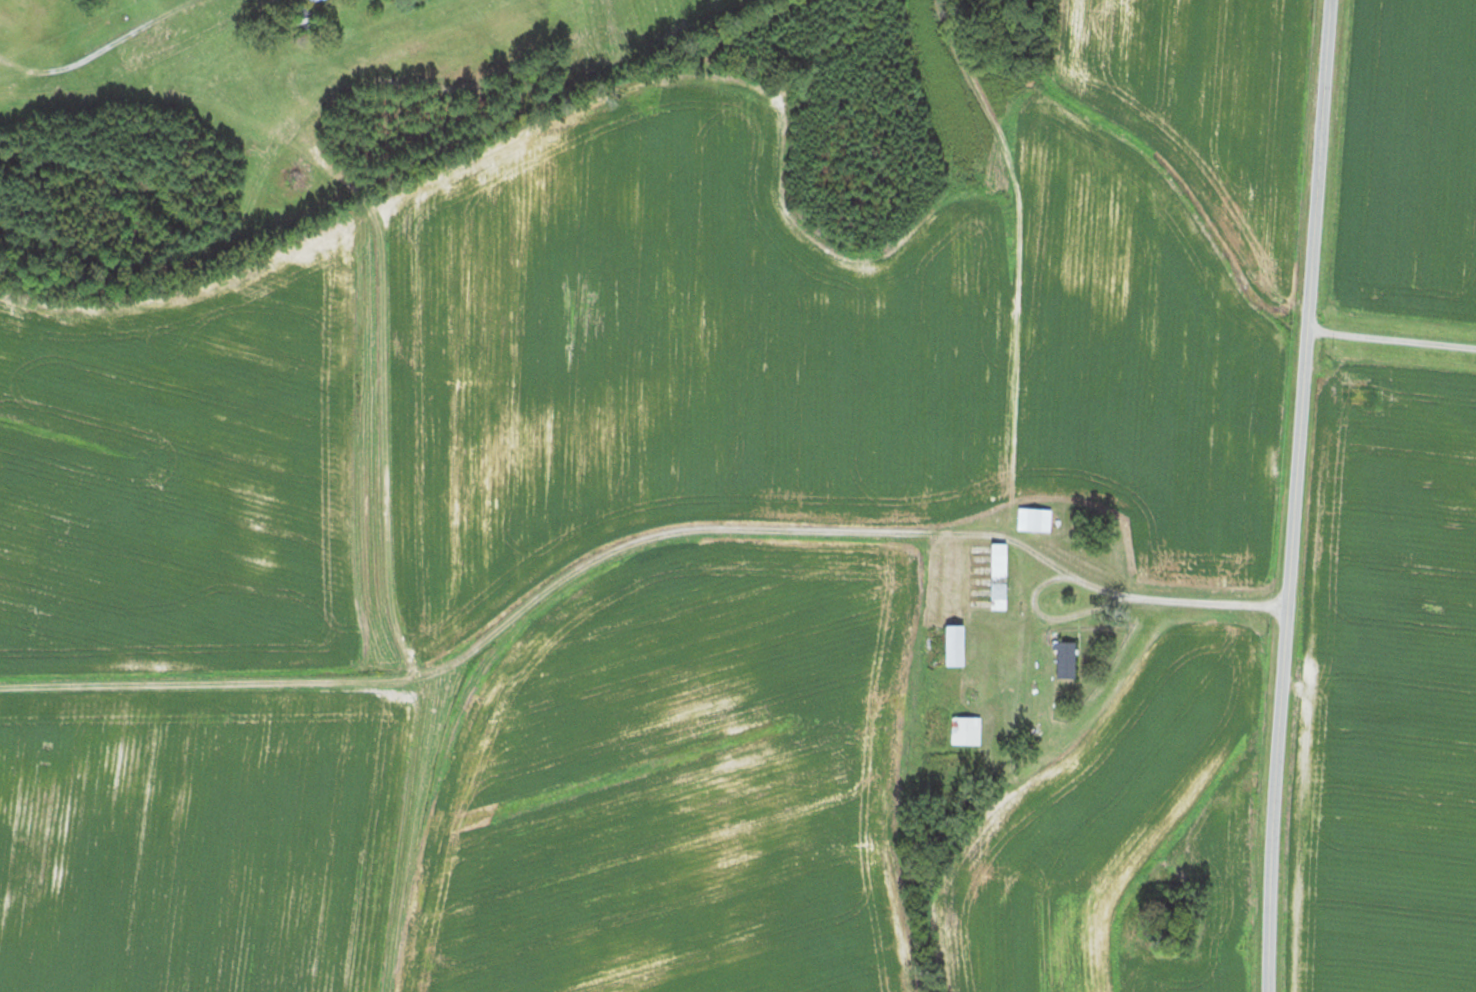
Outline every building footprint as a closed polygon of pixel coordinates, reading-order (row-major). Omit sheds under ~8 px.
[(1020,530),(1053,530),(1053,507),(1020,507),(1020,530)] [(994,609),(1010,609),(1010,542),(994,542),(994,609)] [(1077,676),(1077,640),(1056,640),(1056,676),(1077,676)] [(982,743),(982,714),(953,714),(953,743),(982,743)]
